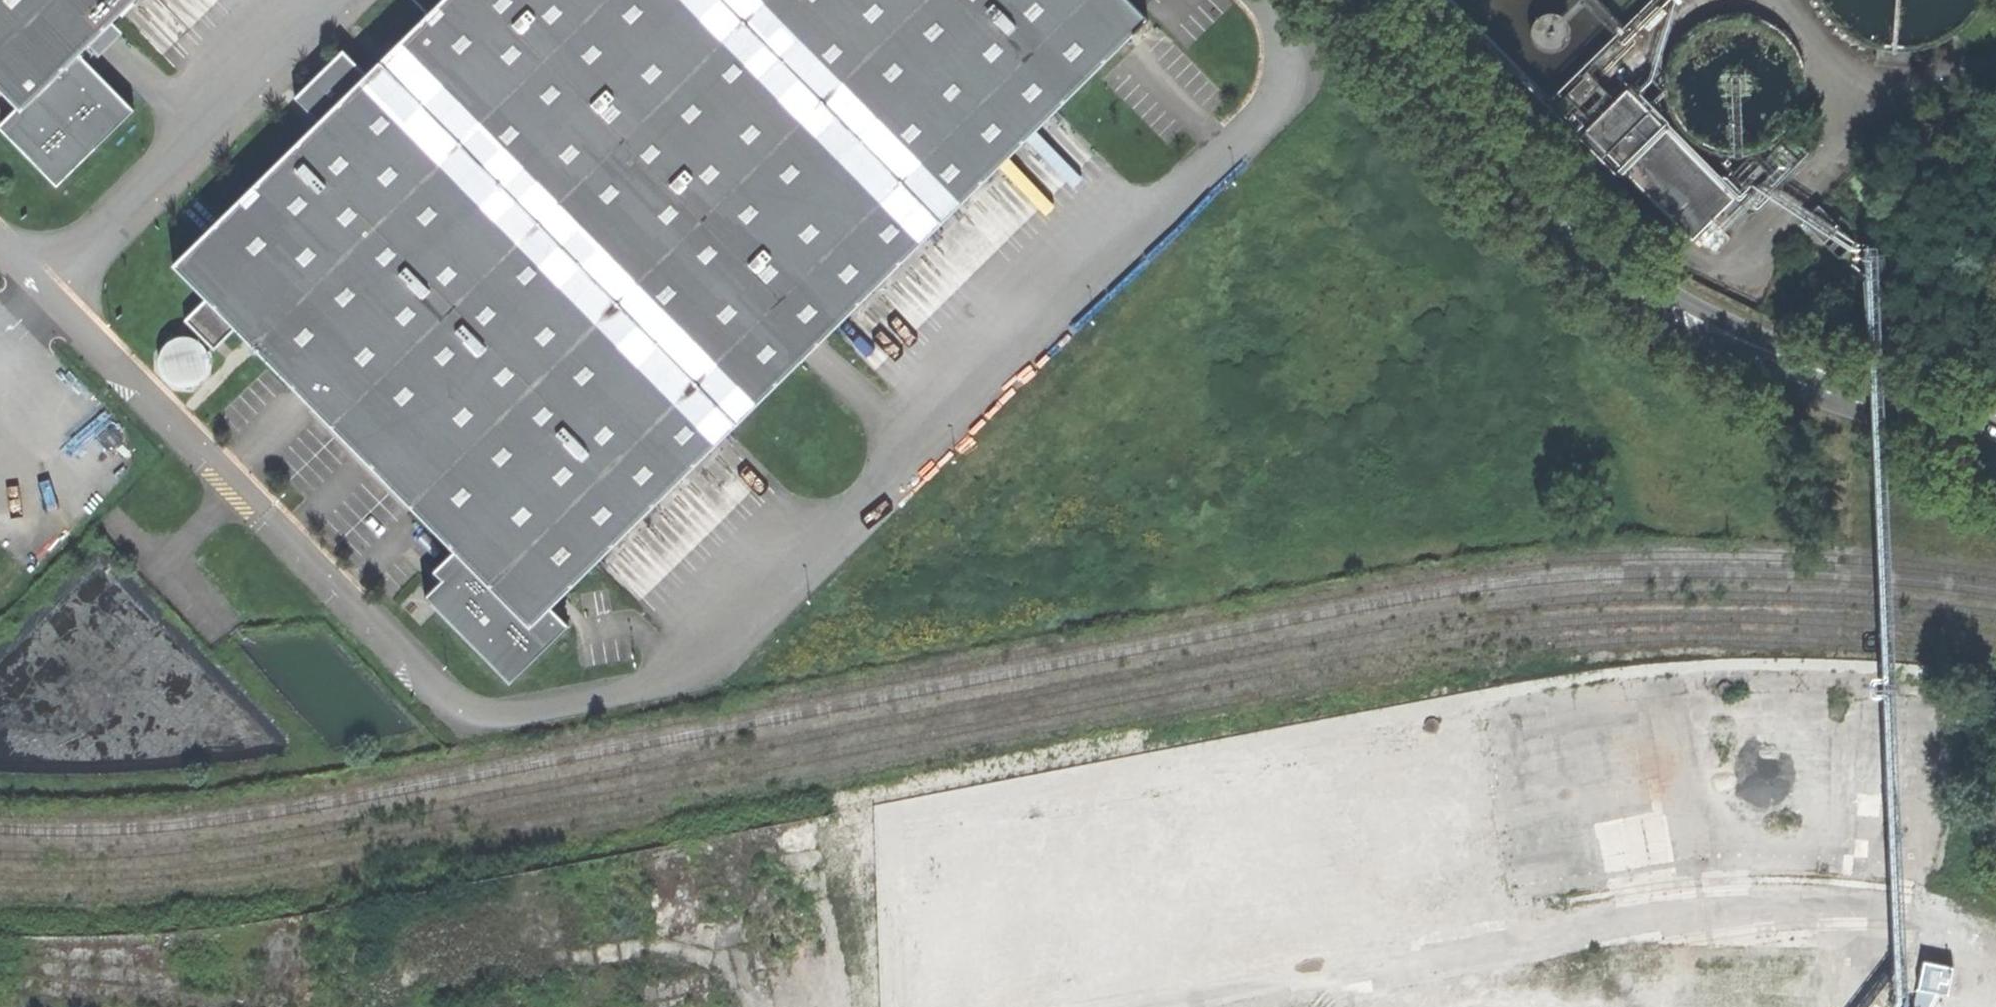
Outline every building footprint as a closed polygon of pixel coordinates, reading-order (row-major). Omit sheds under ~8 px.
[(132,107),(77,51),(129,0),(0,0),(0,89),(18,107),(0,124),(0,127),(53,183),(132,107)] [(546,603),(1143,18),(1126,0),(435,0),(363,71),(339,47),(291,95),(315,118),(169,261),(203,296),(181,316),(195,331),(191,335),(187,334),(180,333),(169,335),(161,341),(157,349),(155,359),(157,368),(161,375),(168,380),(174,383),(181,384),(189,382),(195,379),(201,373),(204,368),(206,361),(206,355),(204,348),(208,344),(211,347),(233,326),(449,547),(428,567),(437,577),(419,592),(505,679),(564,621),(546,603)] [(1659,0),(1444,0),(1551,107),(1659,0)] [(1914,41),(1938,36),(1959,23),(1977,6),(1980,0),(1827,0),(1839,15),(1859,30),(1882,39),(1898,42),(1914,41)] [(1723,150),(1742,152),(1759,149),(1776,142),(1790,131),(1800,117),(1807,101),(1809,83),(1807,65),(1801,49),(1790,35),(1776,23),(1760,16),(1743,13),(1724,15),(1707,22),(1692,32),(1680,47),(1673,64),(1670,82),(1673,101),(1680,118),(1691,132),(1706,143),(1723,150)] [(1913,65),(1914,41),(1898,42),(1882,39),(1879,63),(1913,65)] [(1593,110),(1614,90),(1594,70),(1572,89),(1574,92),(1564,102),(1577,114),(1587,105),(1593,110)] [(1658,102),(1670,90),(1655,75),(1643,86),(1658,102)] [(1756,213),(1634,88),(1594,127),(1642,176),(1701,236),(1731,209),(1746,224),(1756,213)] [(1812,152),(1794,134),(1774,155),(1790,170),(1812,152)] [(1779,177),(1757,155),(1740,173),(1761,195),(1779,177)] [(1816,202),(1801,216),(1835,254),(1853,239),(1816,202)] [(1724,223),(1711,236),(1725,249),(1737,237),(1724,223)] [(1446,907),(1412,716),(868,812),(903,1006),(912,1006),(1176,956),(1155,837),(1257,818),(1277,937),(1446,907)] [(1951,995),(1956,967),(1925,960),(1916,996),(1932,1001),(1930,1006),(1975,1006),(1951,995)]
